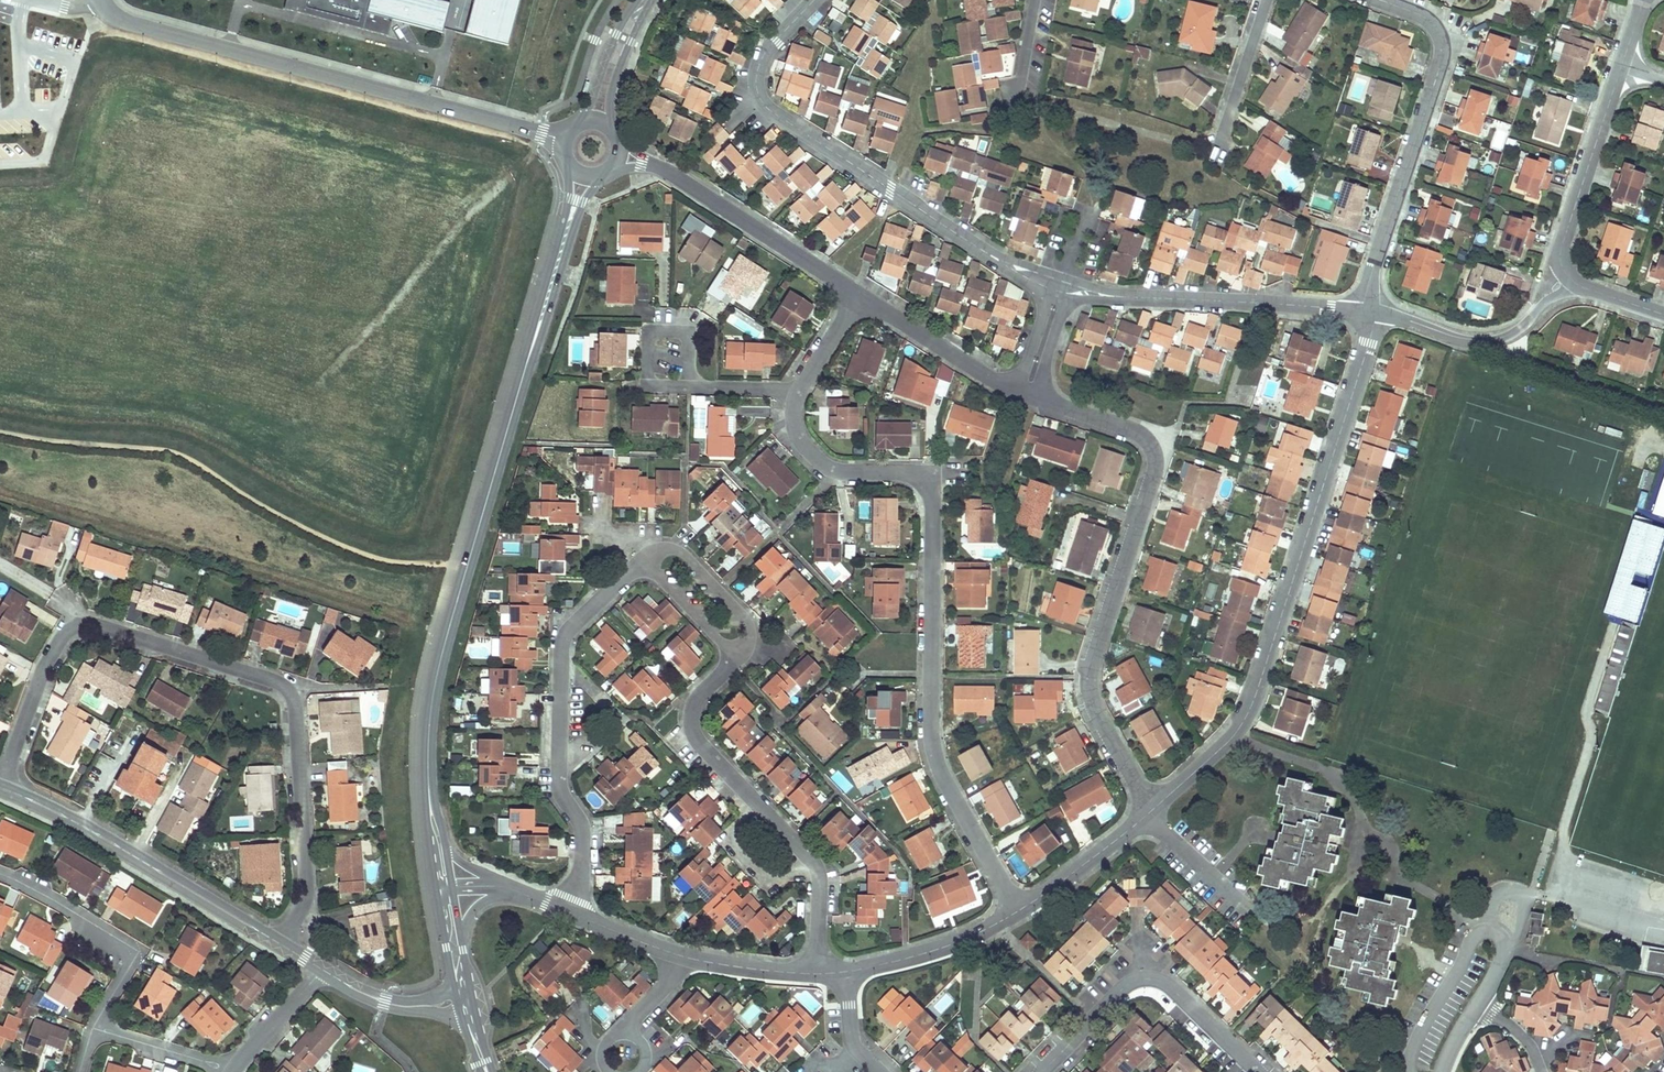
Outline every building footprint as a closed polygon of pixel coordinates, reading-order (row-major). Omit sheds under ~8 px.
[(284,9),(389,37),(393,19),(444,32),(452,1),(446,0),(286,0),(284,9)] [(466,33),(508,44),(519,0),(475,0),(466,33)] [(727,3),(744,19),(761,3),(758,0),(724,0),(727,3)] [(771,4),(776,10),(782,3),(779,0),(767,0),(771,4)] [(849,12),(866,23),(873,27),(867,35),(870,37),(877,41),(884,46),(896,27),(879,16),(875,22),(868,18),(872,12),(878,4),(872,0),(856,0),(849,12)] [(906,10),(912,1),(912,0),(890,0),(906,10)] [(993,4),(985,5),(984,0),(969,0),(965,1),(968,23),(969,22),(977,21),(985,20),(987,20),(986,10),(996,9),(1013,6),(1013,0),(993,0),(993,4)] [(1071,9),(1095,14),(1099,0),(1073,0),(1071,9)] [(1523,5),(1540,11),(1544,0),(1508,0),(1523,5)] [(1604,3),(1605,0),(1581,0),(1574,20),(1596,27),(1599,19),(1605,20),(1610,5),(1604,3)] [(1212,50),(1215,39),(1217,28),(1212,26),(1216,10),(1191,3),(1181,42),(1194,45),(1212,50)] [(1289,45),(1283,54),(1298,63),(1306,68),(1312,58),(1305,53),(1327,17),(1309,6),(1297,24),(1291,34),(1288,33),(1283,41),(1289,45)] [(844,20),(845,19),(846,17),(832,8),(827,15),(841,25),(844,20)] [(728,56),(730,52),(737,36),(711,25),(715,16),(698,9),(689,29),(706,37),(709,30),(717,33),(710,49),(728,56)] [(997,18),(996,9),(986,10),(987,20),(997,18)] [(1004,13),(1004,17),(1005,23),(1013,21),(1021,20),(1020,11),(1004,13)] [(872,12),(868,18),(875,22),(879,16),(872,12)] [(977,21),(969,22),(968,23),(958,24),(963,56),(971,55),(979,54),(982,53),(980,44),(1008,40),(1005,23),(1004,17),(997,18),(987,20),(985,20),(988,37),(979,38),(977,21)] [(727,18),(725,22),(724,26),(739,33),(742,24),(727,18)] [(985,20),(977,21),(979,38),(988,37),(985,20)] [(1297,24),(1295,22),(1288,33),(1291,34),(1297,24)] [(873,27),(866,23),(861,31),(867,35),(873,27)] [(1403,59),(1407,47),(1409,41),(1400,38),(1394,35),(1395,32),(1376,25),(1368,48),(1389,55),(1386,63),(1407,70),(1410,62),(1403,59)] [(861,31),(854,27),(842,45),(860,57),(855,65),(860,69),(876,79),(888,60),(872,49),(877,41),(870,37),(867,35),(861,31)] [(1571,37),(1578,39),(1580,34),(1562,29),(1559,40),(1563,42),(1559,54),(1563,55),(1567,44),(1569,45),(1571,37)] [(812,38),(819,43),(826,47),(831,40),(817,31),(812,38)] [(679,36),(670,56),(676,58),(685,38),(679,36)] [(1475,61),(1478,62),(1481,63),(1478,73),(1498,80),(1504,60),(1512,63),(1516,52),(1508,50),(1510,43),(1490,36),(1486,47),(1480,45),(1475,61)] [(1563,55),(1555,76),(1577,84),(1584,66),(1589,52),(1592,53),(1595,45),(1578,39),(1571,37),(1569,45),(1567,44),(1563,55)] [(685,38),(676,58),(672,68),(687,74),(691,65),(693,66),(696,59),(704,63),(701,69),(697,79),(715,86),(714,89),(718,91),(723,93),(729,96),(733,88),(717,81),(724,65),(698,54),(702,46),(685,38)] [(1073,39),(1072,44),(1071,48),(1073,49),(1070,63),(1065,83),(1087,89),(1096,54),(1090,53),(1092,44),(1073,39)] [(801,97),(807,99),(813,81),(796,75),(798,68),(806,70),(812,52),(791,45),(788,52),(785,63),(794,66),(788,82),(780,79),(775,95),(783,98),(785,92),(801,97)] [(998,47),(999,51),(999,56),(1015,53),(1014,45),(1006,46),(998,47)] [(1193,50),(1211,54),(1212,50),(1194,45),(1193,50)] [(1137,57),(1148,59),(1151,51),(1136,47),(1132,65),(1135,66),(1137,57)] [(1407,47),(1403,59),(1410,62),(1414,50),(1407,47)] [(999,51),(982,53),(979,54),(982,70),(974,72),(972,64),(953,67),(957,90),(963,89),(971,87),(976,87),(974,77),(982,76),(1002,73),(999,56),(999,51)] [(726,60),(734,63),(742,67),(745,58),(730,52),(728,56),(726,60)] [(1587,67),(1592,53),(1589,52),(1584,66),(1587,67)] [(979,54),(971,55),(972,64),(974,72),(982,70),(979,54)] [(696,59),(693,66),(701,69),(704,63),(696,59)] [(829,116),(835,118),(841,99),(824,93),(826,86),(833,88),(840,70),(819,62),(813,81),(821,84),(812,110),(829,116)] [(1294,101),(1306,82),(1312,72),(1306,68),(1298,63),(1292,72),(1283,66),(1280,71),(1277,75),(1282,78),(1277,85),(1275,89),(1270,86),(1260,102),(1282,116),(1292,99),(1294,101)] [(682,107),(690,111),(700,115),(708,94),(683,83),(687,74),(672,68),(669,67),(661,87),(678,95),(681,88),(689,91),(682,107)] [(1165,74),(1166,84),(1167,94),(1179,92),(1186,98),(1199,107),(1211,90),(1195,78),(1192,83),(1185,79),(1184,71),(1165,74)] [(1192,83),(1195,78),(1184,71),(1185,79),(1192,83)] [(1166,84),(1165,74),(1158,74),(1161,99),(1177,96),(1184,101),(1186,98),(1179,92),(1167,94),(1166,84)] [(982,76),(974,77),(976,87),(982,86),(981,82),(982,82),(982,76)] [(998,80),(982,82),(981,82),(982,86),(983,92),(991,90),(1000,89),(998,80)] [(857,133),(862,135),(868,117),(852,111),(854,104),(862,106),(868,88),(847,81),(841,99),(850,102),(841,128),(857,133)] [(1369,115),(1379,118),(1390,122),(1401,88),(1380,82),(1369,115)] [(976,87),(971,87),(963,89),(966,106),(957,107),(954,90),(935,93),(941,125),(960,122),(958,113),(985,108),(983,92),(982,86),(976,87)] [(1457,117),(1460,118),(1463,118),(1460,127),(1480,134),(1492,98),(1471,92),(1469,100),(1463,98),(1457,117)] [(1509,95),(1507,103),(1519,106),(1521,97),(1509,95)] [(1572,102),(1561,99),(1550,95),(1536,138),(1558,145),(1572,102)] [(668,136),(677,140),(685,143),(694,123),(669,112),(673,103),(655,96),(646,116),(664,124),(667,117),(675,120),(668,136)] [(810,101),(807,99),(801,97),(798,106),(796,114),(804,116),(810,101)] [(877,120),(873,133),(868,145),(890,154),(896,135),(880,129),(883,122),(899,127),(905,109),(874,98),(868,117),(877,120)] [(1656,151),(1663,127),(1663,112),(1646,106),(1633,144),(1656,151)] [(970,117),(971,121),(972,126),(988,123),(987,114),(970,117)] [(837,119),(835,118),(829,116),(823,132),(832,134),(835,127),(837,119)] [(710,141),(722,130),(716,123),(704,134),(710,141)] [(1452,132),(1438,127),(1437,131),(1451,136),(1452,132)] [(758,141),(761,144),(763,147),(775,136),(770,129),(758,141)] [(1267,129),(1264,133),(1262,137),(1264,139),(1256,150),(1245,168),(1264,180),(1284,150),(1277,146),(1282,139),(1267,129)] [(1349,163),(1359,167),(1369,170),(1380,136),(1368,132),(1360,130),(1360,129),(1352,154),(1349,163)] [(722,130),(710,141),(716,148),(728,136),(722,130)] [(865,137),(862,135),(857,133),(851,149),(860,152),(863,144),(865,137)] [(1264,139),(1262,137),(1254,149),(1256,150),(1264,139)] [(947,146),(937,143),(934,150),(953,156),(955,149),(947,146)] [(729,175),(733,171),(743,162),(727,145),(713,159),(707,152),(700,158),(708,167),(715,160),(729,175)] [(1436,171),(1440,172),(1443,173),(1439,184),(1447,187),(1449,183),(1460,187),(1471,156),(1459,152),(1460,148),(1452,145),(1448,157),(1442,155),(1436,171)] [(743,162),(733,171),(748,188),(763,174),(758,169),(763,163),(775,176),(789,163),(785,159),(774,146),(754,165),(747,158),(743,162)] [(966,200),(971,202),(978,184),(968,180),(961,178),(963,170),(971,173),(980,176),(986,159),(977,156),(977,155),(956,147),(955,149),(953,156),(947,175),(955,178),(950,195),(966,200)] [(791,153),(785,159),(789,163),(791,165),(804,154),(797,148),(791,153)] [(947,175),(953,156),(934,150),(931,149),(925,167),(947,175)] [(1500,162),(1502,154),(1492,151),(1490,160),(1500,162)] [(1008,196),(999,193),(991,190),(994,182),(1010,188),(1016,169),(986,159),(980,176),(980,178),(989,181),(980,207),(1001,214),(1008,196)] [(1540,189),(1547,191),(1552,176),(1546,174),(1549,162),(1541,159),(1540,163),(1528,159),(1517,190),(1529,195),(1528,199),(1537,201),(1540,189)] [(782,183),(775,176),(761,190),(776,206),(791,193),(786,187),(791,182),(796,187),(803,194),(817,181),(813,177),(801,164),(791,174),(782,183)] [(1611,190),(1617,192),(1613,203),(1621,206),(1623,203),(1635,206),(1646,175),(1634,172),(1635,167),(1627,164),(1623,176),(1617,174),(1611,190)] [(825,165),(813,177),(817,181),(819,183),(831,172),(825,165)] [(971,173),(963,170),(961,178),(968,180),(971,173)] [(1044,200),(1055,204),(1058,195),(1066,198),(1073,177),(1055,171),(1048,192),(1043,190),(1040,198),(1044,200)] [(935,200),(940,184),(932,181),(929,192),(927,198),(935,200)] [(796,187),(791,182),(786,187),(791,193),(796,187)] [(809,201),(803,194),(788,207),(804,224),(818,210),(813,205),(819,199),(831,212),(837,205),(844,199),(841,195),(829,182),(809,201)] [(853,183),(841,195),(844,199),(847,201),(859,190),(853,183)] [(1367,189),(1357,186),(1355,185),(1347,183),(1339,207),(1336,217),(1356,223),(1363,201),(1367,189)] [(948,187),(940,184),(935,200),(943,203),(948,187)] [(1118,216),(1116,224),(1127,228),(1131,230),(1134,221),(1129,219),(1136,198),(1117,192),(1110,213),(1118,216)] [(1021,220),(1035,224),(1041,209),(1057,214),(1059,205),(1055,204),(1044,200),(1043,203),(1025,197),(1017,218),(1021,220)] [(1430,212),(1423,210),(1418,225),(1425,227),(1421,239),(1429,242),(1430,238),(1442,242),(1448,227),(1456,202),(1444,198),(1442,203),(1434,200),(1430,212)] [(841,223),(844,220),(847,217),(859,230),(873,217),(858,200),(837,219),(831,212),(816,225),(832,241),(846,229),(841,223)] [(975,203),(971,202),(966,200),(963,208),(961,216),(969,219),(975,203)] [(1367,202),(1363,201),(1356,223),(1360,224),(1367,202)] [(1472,207),(1470,219),(1479,220),(1481,208),(1472,207)] [(1536,234),(1530,232),(1534,221),(1525,218),(1523,222),(1512,218),(1501,249),(1513,253),(1512,257),(1521,259),(1524,249),(1530,250),(1536,234)] [(1039,226),(1035,224),(1021,220),(1014,241),(1012,240),(1009,249),(1021,253),(1037,258),(1038,253),(1039,249),(1032,247),(1039,226)] [(1297,232),(1266,222),(1262,236),(1260,240),(1269,243),(1260,269),(1282,277),(1284,271),(1288,258),(1280,255),(1271,253),(1274,245),(1290,250),(1297,232)] [(640,247),(646,247),(652,248),(652,251),(662,251),(663,225),(620,223),(619,247),(640,247)] [(1127,228),(1116,224),(1112,223),(1109,232),(1125,237),(1119,253),(1134,257),(1137,259),(1145,237),(1126,231),(1127,228)] [(1179,249),(1188,251),(1189,250),(1194,233),(1191,232),(1177,227),(1164,223),(1157,241),(1174,247),(1171,255),(1155,249),(1149,267),(1170,274),(1179,249)] [(1620,268),(1618,276),(1627,278),(1634,256),(1626,253),(1633,231),(1610,223),(1604,243),(1607,244),(1601,261),(1620,268)] [(900,279),(907,261),(898,258),(907,232),(885,224),(879,243),(895,248),(892,256),(885,253),(882,263),(879,272),(900,279)] [(1238,257),(1222,251),(1222,253),(1216,270),(1221,272),(1238,277),(1246,250),(1256,254),(1260,240),(1262,236),(1231,225),(1228,234),(1225,243),(1241,249),(1238,257)] [(910,241),(913,242),(918,244),(923,228),(915,226),(912,234),(910,241)] [(1183,269),(1188,270),(1204,275),(1213,249),(1222,253),(1222,251),(1225,243),(1228,234),(1207,227),(1200,245),(1208,248),(1205,255),(1189,250),(1188,251),(1186,259),(1183,269)] [(695,230),(681,250),(698,261),(696,264),(710,272),(717,262),(724,251),(710,242),(711,241),(695,230)] [(1321,240),(1325,241),(1320,257),(1314,276),(1334,283),(1341,264),(1346,248),(1345,248),(1348,239),(1324,231),(1321,240)] [(1320,257),(1325,241),(1321,240),(1315,256),(1320,257)] [(1174,247),(1157,241),(1155,249),(1171,255),(1174,247)] [(918,244),(913,242),(907,261),(923,266),(921,274),(913,271),(907,290),(928,297),(935,278),(925,275),(934,250),(918,244)] [(1598,260),(1601,261),(1607,244),(1604,243),(1598,260)] [(937,259),(941,260),(946,262),(951,247),(943,244),(937,259)] [(1274,245),(1271,253),(1280,255),(1288,258),(1289,256),(1290,250),(1274,245)] [(1426,295),(1432,277),(1437,263),(1441,264),(1443,255),(1430,251),(1417,247),(1412,263),(1410,268),(1403,287),(1426,295)] [(1345,265),(1351,250),(1346,248),(1341,264),(1345,265)] [(876,252),(865,249),(861,259),(872,263),(876,252)] [(698,261),(681,250),(679,255),(695,265),(696,264),(698,261)] [(1126,279),(1134,257),(1119,253),(1115,251),(1108,273),(1101,271),(1098,279),(1115,284),(1115,283),(1118,276),(1126,279)] [(1302,260),(1289,256),(1288,258),(1284,271),(1292,273),(1294,266),(1299,267),(1302,260)] [(736,299),(741,292),(745,286),(748,282),(757,288),(766,274),(740,257),(719,288),(736,299)] [(1661,257),(1657,269),(1653,268),(1650,277),(1662,280),(1660,286),(1663,288),(1663,258),(1661,257)] [(946,262),(941,260),(935,278),(951,284),(948,292),(941,289),(935,307),(956,315),(963,296),(954,293),(962,267),(946,262)] [(966,277),(969,278),(974,280),(979,264),(971,262),(968,269),(966,277)] [(1441,264),(1437,263),(1432,277),(1439,279),(1444,265),(1441,264)] [(1499,295),(1503,285),(1506,275),(1475,265),(1466,291),(1478,295),(1480,289),(1499,295)] [(633,304),(633,300),(633,296),(633,285),(634,268),(608,267),(607,304),(633,304)] [(1183,286),(1188,270),(1183,269),(1179,267),(1174,283),(1183,286)] [(1213,269),(1210,277),(1208,284),(1216,287),(1221,272),(1216,270),(1213,269)] [(1250,271),(1249,270),(1247,270),(1242,285),(1250,288),(1255,272),(1250,271)] [(1255,272),(1250,288),(1258,290),(1263,275),(1255,272)] [(1185,286),(1191,289),(1196,276),(1189,274),(1185,286)] [(974,280),(969,278),(963,296),(979,302),(976,310),(969,307),(963,325),(984,333),(990,314),(981,311),(990,285),(974,280)] [(994,295),(997,296),(1002,297),(1007,282),(998,279),(994,295)] [(745,286),(755,291),(757,288),(748,282),(745,286)] [(1480,289),(1478,295),(1478,296),(1497,302),(1499,295),(1480,289)] [(797,324),(798,321),(800,319),(802,320),(803,321),(813,307),(791,292),(771,322),(790,334),(797,324)] [(1002,297),(997,296),(990,314),(1000,318),(1007,320),(1004,328),(998,325),(991,344),(1002,347),(1012,351),(1018,332),(1009,329),(1014,315),(1022,318),(1028,302),(1019,300),(1018,303),(1002,297)] [(727,320),(731,314),(727,310),(721,318),(726,321),(727,320)] [(1105,326),(1110,328),(1113,329),(1118,313),(1110,310),(1105,326)] [(1144,312),(1138,327),(1144,329),(1146,330),(1152,314),(1144,312)] [(1177,313),(1171,329),(1177,331),(1180,331),(1185,316),(1177,313)] [(1104,345),(1110,328),(1105,326),(1089,320),(1090,317),(1082,314),(1077,330),(1084,332),(1079,347),(1071,344),(1068,353),(1065,363),(1086,369),(1092,351),(1085,349),(1088,341),(1104,346),(1104,345)] [(1211,314),(1205,330),(1210,332),(1213,333),(1216,325),(1219,317),(1211,314)] [(1007,320),(1000,318),(998,325),(1004,328),(1007,320)] [(1113,348),(1104,345),(1104,346),(1098,364),(1119,370),(1122,361),(1126,352),(1118,350),(1121,342),(1137,347),(1138,347),(1144,329),(1138,327),(1122,322),(1113,348)] [(1138,347),(1137,347),(1131,365),(1153,372),(1159,354),(1152,351),(1154,344),(1171,349),(1171,348),(1174,340),(1177,331),(1171,329),(1155,324),(1147,350),(1138,347)] [(1180,351),(1171,348),(1171,349),(1165,366),(1186,373),(1193,355),(1185,352),(1188,345),(1204,350),(1204,349),(1210,332),(1205,330),(1189,325),(1180,351)] [(1585,350),(1592,353),(1598,337),(1562,325),(1554,348),(1582,357),(1585,350)] [(1213,352),(1204,349),(1204,350),(1198,368),(1220,375),(1226,357),(1219,354),(1221,346),(1238,352),(1241,342),(1244,333),(1222,326),(1213,352)] [(599,367),(611,367),(624,367),(625,334),(600,333),(599,367)] [(1317,368),(1323,348),(1311,344),(1303,342),(1304,338),(1295,336),(1284,369),(1285,369),(1291,371),(1306,376),(1309,365),(1317,368)] [(846,377),(857,381),(868,386),(871,378),(874,379),(885,348),(863,340),(857,357),(852,370),(849,368),(846,377)] [(1629,347),(1615,343),(1609,361),(1621,365),(1620,370),(1626,372),(1627,370),(1642,375),(1644,371),(1652,347),(1654,343),(1644,340),(1642,346),(1634,343),(1632,348),(1629,347)] [(751,362),(751,370),(761,370),(762,365),(773,365),(774,346),(726,344),(725,365),(744,366),(744,362),(751,362)] [(1386,385),(1398,388),(1409,392),(1423,352),(1400,344),(1393,363),(1389,376),(1386,385)] [(1661,350),(1652,347),(1644,371),(1653,374),(1661,350)] [(857,357),(854,355),(849,368),(852,370),(857,357)] [(1504,359),(1502,365),(1512,369),(1514,362),(1504,359)] [(895,395),(925,404),(930,389),(934,390),(937,382),(928,379),(917,376),(919,369),(907,361),(895,395)] [(1389,376),(1393,363),(1389,361),(1385,374),(1389,376)] [(744,362),(744,366),(725,365),(725,369),(751,370),(751,362),(744,362)] [(1313,378),(1317,368),(1309,365),(1306,376),(1307,376),(1313,378)] [(929,376),(919,369),(917,376),(928,379),(929,376)] [(1288,380),(1294,382),(1284,411),(1308,419),(1311,410),(1318,389),(1321,390),(1324,382),(1313,378),(1307,376),(1306,376),(1291,371),(1288,380)] [(601,373),(589,373),(588,382),(601,382),(601,373)] [(929,405),(934,390),(930,389),(925,404),(929,405)] [(1321,390),(1318,389),(1311,410),(1314,411),(1321,390)] [(603,428),(603,421),(604,413),(606,413),(607,400),(604,400),(604,391),(580,390),(580,399),(579,400),(583,400),(583,411),(579,411),(579,412),(579,427),(603,428)] [(1370,427),(1368,435),(1390,442),(1404,399),(1382,392),(1376,409),(1374,415),(1371,414),(1368,426),(1370,427)] [(830,409),(834,409),(837,409),(837,417),(830,417),(830,431),(856,431),(857,408),(848,408),(848,399),(829,399),(829,409),(830,409)] [(742,406),(741,415),(770,417),(770,407),(742,406)] [(973,436),(988,441),(995,419),(954,406),(946,431),(972,439),(973,436)] [(734,417),(729,417),(727,417),(724,417),(724,408),(709,408),(707,457),(733,458),(734,417)] [(736,408),(724,408),(724,417),(727,417),(729,417),(734,417),(736,417),(736,408)] [(678,438),(678,424),(678,410),(668,410),(650,409),(632,409),(632,431),(666,433),(666,438),(678,438)] [(1211,434),(1210,433),(1208,433),(1206,441),(1229,449),(1238,422),(1217,416),(1214,424),(1211,434)] [(1267,433),(1269,419),(1261,417),(1259,432),(1267,433)] [(887,449),(887,448),(887,446),(893,447),(910,447),(910,424),(877,424),(876,449),(887,449)] [(1289,425),(1274,474),(1298,481),(1300,473),(1297,472),(1299,466),(1305,449),(1307,442),(1310,443),(1313,433),(1289,425)] [(1041,432),(1038,443),(1034,454),(1069,466),(1072,456),(1081,458),(1086,443),(1077,440),(1075,443),(1055,436),(1041,432)] [(1348,484),(1374,492),(1377,482),(1390,442),(1368,435),(1365,434),(1361,444),(1365,445),(1363,452),(1357,469),(1355,475),(1352,474),(1348,484)] [(988,441),(973,436),(972,439),(987,444),(988,441)] [(690,445),(690,462),(698,462),(699,445),(690,445)] [(756,472),(762,480),(769,487),(781,499),(798,483),(767,449),(746,468),(753,475),(756,472)] [(1105,486),(1109,487),(1113,489),(1118,475),(1124,456),(1101,449),(1087,490),(1102,494),(1105,486)] [(593,492),(599,492),(606,492),(606,491),(613,491),(614,471),(608,471),(608,459),(576,458),(576,471),(589,471),(594,471),(594,475),(593,492)] [(1189,495),(1185,506),(1202,511),(1210,514),(1214,503),(1203,500),(1212,472),(1191,465),(1186,479),(1182,493),(1189,495)] [(700,468),(696,468),(689,474),(689,478),(694,478),(700,473),(700,468)] [(646,500),(647,480),(639,480),(639,472),(614,471),(613,491),(613,496),(613,502),(638,503),(638,499),(646,500)] [(647,480),(646,500),(655,500),(655,504),(680,504),(681,473),(656,472),(655,481),(647,480)] [(756,472),(753,475),(766,490),(769,487),(762,480),(756,472)] [(1274,474),(1258,522),(1282,530),(1285,520),(1282,519),(1284,512),(1290,495),(1292,488),(1295,489),(1298,481),(1274,474)] [(1118,475),(1113,489),(1117,490),(1121,477),(1118,475)] [(1652,515),(1663,519),(1663,479),(1652,515)] [(1054,488),(1031,480),(1029,487),(1026,496),(1017,523),(1030,527),(1027,534),(1043,539),(1045,532),(1040,531),(1047,509),(1054,488)] [(1357,543),(1374,492),(1348,484),(1345,495),(1348,496),(1347,502),(1341,520),(1339,526),(1335,525),(1332,535),(1357,543)] [(555,486),(542,485),(542,504),(532,503),(531,517),(550,518),(550,523),(573,524),(574,516),(575,503),(558,503),(554,503),(554,498),(555,486)] [(710,523),(711,523),(729,505),(735,500),(721,485),(702,502),(711,511),(704,518),(710,524),(710,523)] [(874,546),(883,546),(893,546),(893,521),(896,521),(896,499),(874,499),(874,546)] [(646,500),(646,507),(680,508),(680,504),(655,504),(655,500),(646,500)] [(729,505),(711,523),(722,534),(715,540),(722,546),(746,523),(739,515),(744,510),(735,500),(729,505)] [(966,511),(968,511),(970,511),(969,523),(969,544),(992,544),(992,510),(981,510),(981,500),(965,500),(965,511),(966,511)] [(1185,506),(1184,510),(1183,513),(1173,511),(1162,543),(1183,550),(1191,529),(1194,518),(1199,520),(1202,511),(1185,506)] [(833,544),(833,534),(833,525),(836,525),(837,514),(816,513),(814,561),(840,562),(840,544),(836,544),(833,544)] [(1199,520),(1194,518),(1191,529),(1196,530),(1199,520)] [(746,523),(722,546),(727,552),(733,546),(745,558),(763,541),(773,531),(762,520),(752,529),(746,523)] [(70,526),(55,521),(49,539),(44,537),(43,540),(23,534),(16,556),(36,563),(38,558),(55,564),(58,554),(61,544),(64,544),(67,535),(70,526)] [(1093,568),(1096,559),(1099,550),(1098,550),(1101,537),(1105,539),(1108,530),(1082,521),(1069,560),(1093,568)] [(1266,579),(1269,571),(1266,570),(1268,563),(1273,545),(1276,538),(1279,540),(1282,530),(1258,522),(1242,571),(1266,579)] [(93,533),(85,531),(81,544),(76,558),(85,561),(84,565),(106,572),(107,568),(127,574),(133,557),(90,543),(93,533)] [(563,561),(563,552),(563,544),(577,544),(578,535),(563,535),(563,541),(541,540),(540,561),(563,561)] [(1353,556),(1357,543),(1332,535),(1329,546),(1332,547),(1330,552),(1324,571),(1322,577),(1319,576),(1317,581),(1315,586),(1341,594),(1353,556)] [(772,582),(792,564),(788,560),(785,563),(771,548),(754,564),(766,576),(756,587),(762,593),(772,582)] [(1212,560),(1220,562),(1223,552),(1215,550),(1212,560)] [(1154,567),(1152,573),(1149,579),(1147,579),(1143,590),(1166,597),(1177,565),(1152,557),(1149,566),(1151,566),(1154,567)] [(38,558),(36,563),(54,568),(55,564),(38,558)] [(1093,568),(1069,560),(1067,569),(1090,576),(1093,568)] [(958,588),(958,608),(985,607),(985,584),(989,584),(989,571),(985,572),(985,563),(955,563),(955,572),(958,572),(958,584),(962,584),(962,588),(958,588)] [(795,568),(792,564),(772,582),(762,593),(768,599),(779,589),(790,601),(806,586),(792,571),(795,568)] [(107,568),(106,572),(126,578),(127,574),(107,568)] [(873,570),(873,594),(873,617),(896,617),(896,595),(902,595),(902,570),(873,570)] [(543,583),(548,583),(554,583),(554,575),(518,574),(508,574),(508,595),(510,595),(510,606),(541,606),(542,596),(543,596),(543,583)] [(1249,614),(1254,598),(1256,599),(1260,587),(1239,580),(1234,579),(1230,590),(1234,591),(1228,608),(1225,607),(1221,617),(1248,626),(1251,615),(1249,614)] [(1049,615),(1061,619),(1074,624),(1085,592),(1059,584),(1049,615)] [(1641,587),(1635,585),(1624,617),(1631,619),(1641,587)] [(186,597),(153,586),(151,592),(143,590),(137,609),(145,612),(146,609),(160,613),(179,619),(186,597)] [(816,595),(806,586),(790,601),(788,604),(797,614),(799,611),(804,617),(802,619),(808,625),(812,621),(822,612),(816,606),(812,609),(807,604),(811,600),(816,595)] [(1324,645),(1341,594),(1315,586),(1312,597),(1315,598),(1313,604),(1308,621),(1305,628),(1302,627),(1299,637),(1324,645)] [(271,590),(265,588),(263,596),(269,598),(271,590)] [(5,602),(11,606),(2,620),(0,624),(0,627),(17,637),(26,642),(38,621),(30,616),(22,612),(24,609),(28,601),(12,591),(5,602)] [(639,598),(635,602),(630,607),(631,607),(625,612),(639,627),(643,623),(651,632),(663,621),(670,629),(682,617),(675,610),(666,600),(658,608),(647,596),(642,601),(639,598)] [(807,604),(812,609),(816,606),(811,600),(807,604)] [(5,602),(0,610),(0,618),(2,620),(11,606),(5,602)] [(246,617),(214,604),(210,614),(202,611),(195,626),(204,630),(206,626),(221,633),(236,639),(246,617)] [(625,612),(631,607),(630,607),(627,604),(622,609),(625,612)] [(859,633),(835,610),(830,604),(826,608),(822,612),(812,621),(818,627),(813,632),(830,649),(834,645),(840,651),(850,642),(859,633)] [(510,606),(510,626),(502,626),(502,634),(535,635),(536,614),(546,614),(546,606),(541,606),(510,606)] [(1132,627),(1134,628),(1136,628),(1134,633),(1132,641),(1155,648),(1165,615),(1138,607),(1132,627)] [(338,611),(328,608),(324,620),(335,623),(338,611)] [(145,612),(159,617),(160,613),(146,609),(145,612)] [(1196,609),(1194,615),(1210,620),(1212,614),(1196,609)] [(1355,626),(1358,617),(1346,613),(1343,622),(1355,626)] [(1233,664),(1236,653),(1242,634),(1245,634),(1248,626),(1221,617),(1219,626),(1220,626),(1211,657),(1233,664)] [(281,650),(294,654),(294,652),(303,655),(311,633),(302,630),(300,633),(255,619),(251,631),(249,639),(259,642),(258,646),(266,649),(267,646),(281,650)] [(807,626),(813,632),(818,627),(812,621),(808,625),(807,626)] [(651,632),(643,623),(639,627),(648,635),(651,632)] [(604,633),(609,628),(606,624),(601,630),(603,632),(604,633)] [(691,671),(696,666),(701,662),(688,649),(686,647),(690,643),(699,634),(690,625),(667,648),(675,656),(671,660),(685,675),(690,670),(691,671)] [(206,626),(204,630),(220,636),(221,633),(206,626)] [(984,668),(985,635),(992,635),(992,626),(958,626),(958,635),(961,635),(960,668),(972,668),(984,668)] [(1607,667),(1608,667),(1595,709),(1609,713),(1636,630),(1622,626),(1609,665),(1608,665),(1607,667)] [(15,640),(17,637),(0,627),(0,631),(15,640)] [(473,627),(473,636),(485,636),(485,628),(473,627)] [(604,633),(603,632),(594,641),(606,654),(608,656),(604,659),(596,668),(604,677),(616,666),(627,655),(619,646),(623,642),(609,628),(604,633)] [(353,640),(336,630),(323,651),(342,662),(344,658),(351,662),(349,666),(361,673),(373,652),(353,640)] [(1015,631),(1015,653),(1015,675),(1038,675),(1039,631),(1015,631)] [(353,640),(373,652),(377,645),(357,634),(353,640)] [(500,638),(499,658),(517,659),(529,659),(535,659),(535,651),(525,651),(526,638),(502,638),(500,638)] [(834,645),(830,649),(827,653),(833,659),(840,651),(834,645)] [(1302,647),(1301,651),(1299,656),(1303,657),(1296,681),(1317,687),(1327,655),(1302,647)] [(800,663),(807,656),(805,653),(798,660),(800,663)] [(800,663),(788,675),(796,684),(799,687),(810,677),(819,668),(813,662),(807,656),(800,663)] [(1296,681),(1303,657),(1299,656),(1292,680),(1296,681)] [(1116,692),(1120,700),(1125,707),(1152,692),(1133,658),(1116,668),(1126,686),(1116,692)] [(517,659),(517,670),(529,670),(529,659),(517,659)] [(116,671),(111,668),(98,660),(93,669),(84,664),(72,684),(81,690),(87,680),(102,689),(118,698),(116,702),(126,707),(135,691),(127,687),(133,676),(118,667),(116,671)] [(643,671),(651,679),(655,675),(647,667),(643,671)] [(812,679),(821,671),(819,668),(810,677),(812,679)] [(490,680),(481,679),(481,694),(490,694),(523,694),(524,686),(515,686),(515,670),(490,669),(490,680)] [(688,678),(694,673),(691,671),(690,670),(685,675),(688,678)] [(776,676),(778,678),(773,683),(771,681),(761,690),(779,709),(789,700),(785,695),(781,691),(786,686),(790,690),(796,684),(788,675),(782,670),(776,676)] [(643,693),(655,705),(664,696),(664,695),(669,690),(655,675),(651,679),(643,671),(632,681),(620,693),(628,702),(637,693),(641,690),(643,693)] [(625,674),(613,686),(620,693),(632,681),(625,674)] [(1228,682),(1205,674),(1202,682),(1200,681),(1199,682),(1197,689),(1196,692),(1189,713),(1211,720),(1217,704),(1222,689),(1225,690),(1228,682)] [(1196,692),(1197,689),(1199,682),(1191,679),(1188,689),(1196,692)] [(189,699),(156,680),(146,699),(149,701),(172,714),(179,718),(189,699)] [(1040,711),(1039,712),(1039,713),(1057,713),(1057,701),(1057,691),(1063,691),(1063,681),(1036,681),(1035,698),(1015,698),(1015,722),(1036,722),(1036,719),(1036,711),(1040,711)] [(81,690),(72,684),(63,701),(70,705),(75,707),(84,691),(81,690)] [(786,686),(781,691),(785,695),(790,690),(786,686)] [(964,711),(971,711),(978,711),(995,711),(995,689),(955,688),(955,714),(964,713),(964,711)] [(118,698),(102,689),(99,693),(116,702),(118,698)] [(1217,704),(1220,705),(1225,690),(1222,689),(1217,704)] [(667,699),(672,694),(669,690),(664,695),(664,696),(667,699)] [(1286,699),(1287,700),(1289,700),(1285,711),(1282,710),(1275,730),(1301,738),(1311,706),(1305,704),(1308,696),(1289,690),(1286,699)] [(876,727),(899,727),(899,709),(896,709),(896,702),(899,702),(905,702),(905,692),(888,692),(888,694),(888,696),(876,696),(867,697),(867,710),(871,710),(876,710),(876,719),(876,727)] [(745,716),(753,708),(738,693),(720,711),(728,720),(721,727),(727,733),(745,716)] [(523,703),(523,694),(490,694),(489,718),(514,718),(515,710),(515,702),(523,703)] [(825,760),(842,744),(828,729),(832,726),(826,720),(817,710),(819,708),(826,701),(819,694),(812,701),(799,713),(806,720),(797,729),(825,760)] [(342,701),(320,703),(322,733),(331,732),(338,732),(340,753),(362,752),(360,714),(349,715),(343,715),(342,701)] [(70,705),(66,713),(91,727),(95,719),(75,707),(70,705)] [(828,718),(819,708),(817,710),(826,720),(828,718)] [(1036,711),(1036,719),(1057,719),(1057,713),(1039,713),(1039,712),(1040,711),(1036,711)] [(1153,711),(1142,716),(1132,722),(1141,739),(1145,737),(1156,757),(1173,747),(1153,711)] [(91,727),(66,713),(61,721),(64,723),(48,752),(70,765),(91,727)] [(755,726),(745,716),(727,733),(726,734),(735,744),(738,742),(743,747),(740,749),(747,756),(761,742),(754,736),(751,739),(746,734),(749,731),(755,726)] [(846,740),(832,726),(828,729),(842,744),(846,740)] [(181,745),(174,742),(153,729),(146,741),(174,757),(178,751),(181,745)] [(1079,737),(1077,733),(1074,729),(1056,740),(1060,747),(1054,750),(1067,773),(1088,761),(1082,749),(1076,738),(1079,737)] [(882,739),(901,739),(901,731),(882,731),(882,739)] [(96,753),(104,741),(90,732),(82,744),(96,753)] [(338,732),(331,732),(333,754),(340,753),(338,732)] [(643,778),(650,771),(658,764),(643,747),(646,744),(636,733),(630,738),(639,749),(627,761),(642,777),(643,778)] [(767,777),(781,763),(775,757),(772,760),(767,755),(770,752),(776,747),(766,737),(761,742),(747,756),(756,765),(758,763),(763,768),(761,770),(767,777)] [(1082,749),(1085,748),(1079,737),(1076,738),(1082,749)] [(1152,759),(1156,757),(1145,737),(1141,739),(1152,759)] [(502,757),(502,749),(502,740),(478,739),(478,761),(500,761),(500,766),(515,766),(515,758),(502,757)] [(141,798),(141,799),(150,805),(160,788),(152,783),(167,757),(144,744),(130,771),(126,769),(117,784),(141,798)] [(974,781),(983,776),(993,771),(980,747),(961,757),(974,781)] [(891,758),(886,749),(848,770),(857,787),(877,776),(879,779),(908,763),(902,751),(891,758)] [(642,777),(627,761),(624,758),(614,767),(608,760),(602,766),(626,792),(642,777)] [(786,758),(781,763),(767,777),(777,787),(778,785),(784,789),(781,792),(788,798),(802,784),(795,778),(792,781),(787,776),(791,773),(796,768),(786,758)] [(330,763),(331,771),(345,770),(347,770),(347,762),(330,763)] [(195,817),(201,820),(210,805),(204,801),(218,776),(195,763),(180,789),(191,795),(187,802),(183,809),(173,804),(158,830),(181,843),(195,817)] [(272,810),(270,775),(274,775),(273,766),(251,767),(252,777),(248,777),(249,812),(272,810)] [(515,766),(500,766),(479,766),(479,786),(504,787),(505,774),(515,774),(515,766)] [(626,792),(602,766),(596,771),(603,778),(594,787),(612,806),(626,792)] [(331,771),(328,771),(329,778),(329,785),(333,785),(334,805),(330,805),(332,822),(357,820),(355,803),(354,784),(346,784),(345,770),(331,771)] [(792,781),(795,778),(791,773),(787,776),(792,781)] [(929,809),(919,792),(910,774),(888,786),(907,821),(929,809)] [(1070,822),(1074,820),(1079,818),(1077,814),(1098,803),(1111,795),(1099,775),(1065,794),(1068,800),(1060,804),(1070,822)] [(1311,878),(1314,878),(1316,870),(1332,873),(1334,865),(1337,865),(1340,857),(1328,854),(1332,836),(1343,838),(1346,829),(1343,828),(1345,820),(1329,816),(1330,807),(1327,806),(1329,797),(1311,793),(1304,791),(1305,783),(1288,779),(1286,787),(1280,786),(1277,795),(1281,796),(1279,804),(1285,806),(1283,815),(1285,815),(1283,824),(1286,825),(1283,834),(1281,833),(1279,842),(1277,841),(1276,850),(1273,859),(1266,858),(1264,866),(1261,866),(1259,875),(1266,877),(1264,885),(1281,890),(1283,881),(1290,882),(1308,886),(1311,878)] [(807,780),(802,784),(788,798),(797,808),(799,806),(804,811),(802,813),(808,819),(822,806),(816,800),(813,803),(808,798),(811,795),(816,790),(807,780)] [(988,802),(994,812),(1002,828),(1021,817),(1000,781),(982,791),(988,802)] [(450,796),(470,796),(470,786),(450,786),(450,796)] [(686,830),(702,814),(713,804),(707,798),(697,808),(685,795),(668,811),(669,812),(681,825),(686,830)] [(1099,806),(1113,799),(1111,795),(1098,803),(1099,806)] [(994,812),(988,802),(985,804),(990,814),(994,812)] [(713,804),(702,814),(686,830),(704,849),(713,840),(721,832),(709,820),(719,810),(713,804)] [(1113,806),(1097,815),(1102,822),(1118,814),(1113,806)] [(1051,821),(1063,817),(1061,807),(1048,810),(1051,821)] [(532,827),(532,818),(533,810),(510,810),(510,814),(510,823),(510,830),(532,831),(531,836),(547,836),(547,827),(532,827)] [(848,845),(854,839),(861,832),(850,820),(848,822),(839,812),(819,831),(828,841),(827,842),(833,849),(834,847),(840,853),(848,845)] [(1,820),(0,822),(0,826),(6,828),(10,826),(24,833),(25,830),(1,820)] [(1016,848),(1021,854),(1025,860),(1032,855),(1035,859),(1048,849),(1050,851),(1060,844),(1046,825),(1032,836),(1030,833),(1021,840),(1023,843),(1016,848)] [(3,845),(7,847),(6,852),(23,859),(34,834),(25,830),(24,833),(10,826),(6,828),(0,826),(0,846),(3,845)] [(862,860),(868,866),(888,858),(877,846),(873,849),(868,844),(872,841),(877,836),(868,826),(861,832),(854,839),(848,845),(849,846),(858,855),(859,853),(864,858),(862,860)] [(626,835),(626,851),(651,852),(652,827),(618,827),(617,835),(626,835)] [(941,859),(935,849),(930,839),(934,837),(929,828),(905,842),(920,870),(941,859)] [(547,836),(531,836),(521,835),(521,838),(520,855),(520,857),(556,857),(557,849),(546,849),(547,836)] [(873,849),(877,846),(872,841),(868,844),(873,849)] [(352,845),(339,846),(341,872),(342,892),(365,891),(362,845),(352,845)] [(251,847),(242,848),(244,883),(252,883),(280,881),(277,846),(251,847)] [(73,883),(74,882),(74,881),(90,890),(89,893),(98,898),(108,881),(99,875),(102,871),(64,848),(51,870),(73,883)] [(693,889),(711,871),(703,861),(710,855),(704,849),(678,873),(693,889)] [(1025,860),(1030,867),(1050,851),(1048,849),(1035,859),(1032,855),(1025,860)] [(651,852),(626,851),(625,867),(616,868),(616,875),(650,876),(651,852)] [(888,858),(868,866),(868,875),(871,875),(871,882),(868,882),(867,896),(884,896),(893,897),(894,883),(887,882),(882,882),(882,875),(887,875),(888,858)] [(724,869),(719,864),(711,871),(693,889),(683,898),(689,904),(698,895),(706,903),(707,904),(726,886),(733,879),(724,870),(724,869)] [(965,896),(973,893),(962,866),(945,873),(948,882),(931,888),(933,892),(922,896),(931,917),(968,903),(965,896)] [(650,876),(616,875),(616,884),(625,884),(624,901),(650,901),(650,876)] [(733,879),(726,886),(707,904),(702,909),(716,924),(721,919),(740,901),(732,892),(739,885),(733,879)] [(74,882),(73,883),(89,893),(90,890),(74,881),(74,882)] [(120,906),(127,910),(134,914),(151,925),(162,906),(121,881),(107,904),(117,910),(120,906)] [(1167,881),(1160,887),(1175,902),(1181,895),(1167,881)] [(898,894),(907,894),(907,882),(898,882),(898,894)] [(1137,891),(1137,906),(1142,906),(1145,906),(1145,904),(1159,918),(1175,902),(1160,887),(1148,900),(1145,897),(1145,891),(1137,891)] [(1133,906),(1137,906),(1137,891),(1129,891),(1129,897),(1126,900),(1114,888),(1099,902),(1115,919),(1129,905),(1129,906),(1133,906)] [(973,893),(965,896),(968,903),(975,899),(973,893)] [(753,900),(748,894),(740,901),(721,919),(723,920),(735,933),(736,934),(745,925),(755,916),(761,909),(753,900)] [(857,895),(857,909),(860,909),(859,917),(856,917),(856,925),(875,926),(876,921),(876,917),(871,917),(871,910),(876,910),(883,910),(884,896),(867,896),(857,895)] [(1414,920),(1415,915),(1416,911),(1410,909),(1412,900),(1395,896),(1393,905),(1385,903),(1367,899),(1365,908),(1362,908),(1360,916),(1344,913),(1341,922),(1339,921),(1336,930),(1347,933),(1344,950),(1332,947),(1330,957),(1333,957),(1331,966),(1347,970),(1346,978),(1349,979),(1346,988),(1365,992),(1372,994),(1370,1003),(1387,1007),(1389,999),(1396,1000),(1398,991),(1395,990),(1397,981),(1390,980),(1392,971),(1390,970),(1392,962),(1390,961),(1392,952),(1394,952),(1396,944),(1398,944),(1400,935),(1402,927),(1409,928),(1411,920),(1414,920)] [(1193,907),(1184,898),(1178,905),(1185,911),(1187,914),(1193,907)] [(5,928),(14,910),(3,905),(5,901),(0,899),(0,926),(5,928)] [(1202,900),(1193,909),(1199,915),(1208,905),(1202,900)] [(353,906),(356,917),(376,912),(374,901),(353,906)] [(1120,924),(1115,919),(1099,902),(1084,917),(1089,922),(1106,938),(1120,924)] [(1175,902),(1159,918),(1155,923),(1170,938),(1172,935),(1180,943),(1193,929),(1196,926),(1188,918),(1190,916),(1187,914),(1185,911),(1178,905),(1175,902)] [(120,906),(117,910),(131,918),(134,914),(127,910),(120,906)] [(755,916),(745,925),(760,940),(765,934),(769,938),(790,918),(784,912),(774,921),(762,909),(761,909),(755,916)] [(397,911),(389,913),(390,924),(399,923),(397,911)] [(356,917),(350,918),(352,927),(356,926),(363,953),(387,948),(378,912),(376,912),(356,917)] [(1529,934),(1540,936),(1545,936),(1546,927),(1542,927),(1544,914),(1531,913),(1530,918),(1531,918),(1529,934)] [(30,951),(44,958),(42,961),(52,966),(64,947),(53,942),(57,935),(49,931),(44,928),(46,924),(29,916),(16,939),(31,948),(30,951)] [(1110,943),(1106,938),(1089,922),(1074,937),(1096,958),(1110,943)] [(1180,943),(1176,947),(1191,961),(1211,940),(1196,925),(1196,926),(1193,929),(1180,943)] [(183,946),(193,930),(187,927),(178,943),(181,945),(183,946)] [(892,929),(892,942),(902,942),(902,929),(892,929)] [(181,945),(176,954),(170,963),(193,976),(214,942),(193,930),(183,946),(181,945)] [(1028,934),(1020,942),(1028,950),(1037,943),(1028,934)] [(1539,945),(1540,936),(1529,934),(1529,938),(1527,938),(1527,944),(1530,944),(1530,946),(1533,947),(1537,947),(1538,944),(1539,945)] [(1081,973),(1096,958),(1074,937),(1060,952),(1081,973)] [(1219,938),(1214,943),(1219,948),(1224,953),(1229,947),(1219,938)] [(1196,966),(1205,976),(1223,957),(1226,955),(1224,953),(1219,948),(1214,943),(1211,940),(1191,961),(1196,966)] [(588,951),(573,944),(569,948),(564,943),(559,949),(555,945),(542,959),(554,971),(556,973),(562,967),(565,971),(569,974),(582,961),(580,959),(588,951)] [(1643,946),(1639,970),(1647,972),(1650,951),(1663,953),(1663,949),(1643,946)] [(590,954),(588,951),(580,959),(582,961),(590,954)] [(1650,951),(1647,972),(1663,975),(1663,953),(1650,951)] [(1085,977),(1081,973),(1060,952),(1045,967),(1064,985),(1068,981),(1072,976),(1079,983),(1085,977)] [(1220,991),(1236,975),(1238,973),(1223,957),(1205,976),(1214,984),(1208,992),(1214,998),(1220,991)] [(554,971),(542,959),(529,972),(532,976),(527,981),(545,999),(558,985),(551,978),(556,973),(554,971)] [(77,995),(81,989),(85,982),(88,984),(93,976),(68,961),(47,995),(69,1009),(77,995)] [(584,964),(582,961),(569,974),(571,977),(584,964)] [(268,980),(258,972),(248,963),(230,984),(240,992),(233,1000),(245,1010),(252,1002),(252,1001),(249,999),(259,988),(260,989),(268,980)] [(2,1000),(15,971),(0,964),(0,1000),(2,1000)] [(175,992),(167,988),(160,983),(162,980),(167,984),(172,977),(158,969),(138,1001),(139,1010),(158,1021),(175,992)] [(595,989),(597,992),(600,994),(598,996),(613,1010),(620,1002),(627,1010),(642,994),(636,988),(630,994),(619,984),(620,983),(610,973),(595,989)] [(1559,1012),(1577,1016),(1580,996),(1567,994),(1567,993),(1560,991),(1553,973),(1549,975),(1550,979),(1544,982),(1543,986),(1541,989),(1550,997),(1548,1005),(1540,1008),(1539,1010),(1546,1016),(1545,1022),(1551,1037),(1561,1026),(1557,1022),(1554,1019),(1555,1012),(1559,1012)] [(638,985),(642,988),(645,992),(650,985),(638,974),(632,980),(638,985)] [(1251,989),(1236,975),(1220,991),(1228,998),(1235,1005),(1232,1007),(1235,1010),(1238,1013),(1257,994),(1251,989)] [(1042,979),(1031,990),(1036,995),(1047,984),(1042,979)] [(1607,1019),(1611,1001),(1605,1001),(1605,999),(1598,998),(1591,980),(1583,983),(1580,996),(1577,1016),(1575,1029),(1583,1030),(1585,1023),(1591,1024),(1593,1019),(1598,1020),(1607,1021),(1607,1019)] [(77,995),(80,997),(88,984),(85,982),(81,989),(77,995)] [(1026,1005),(1040,1018),(1049,1009),(1047,1007),(1053,1001),(1055,1004),(1061,997),(1047,984),(1036,995),(1031,990),(1021,1000),(1026,1005)] [(642,988),(638,985),(636,988),(642,994),(645,992),(642,988)] [(1257,994),(1261,990),(1255,985),(1251,989),(1257,994)] [(252,1001),(261,990),(260,989),(259,988),(249,999),(252,1001)] [(1515,1018),(1520,1019),(1524,1020),(1529,1021),(1529,1026),(1536,1028),(1534,1035),(1542,1036),(1551,1037),(1545,1022),(1546,1016),(1539,1010),(1540,1008),(1548,1005),(1550,997),(1541,989),(1532,999),(1525,998),(1524,1000),(1519,998),(1515,1018)] [(1643,1011),(1657,1024),(1663,1030),(1663,990),(1663,989),(1659,993),(1658,992),(1653,998),(1635,994),(1633,1003),(1643,1011)] [(38,990),(29,1003),(35,1007),(44,993),(38,990)] [(704,1011),(709,1006),(695,992),(692,996),(686,991),(669,1009),(683,1023),(690,1015),(695,1020),(704,1011)] [(34,995),(28,993),(18,1018),(22,1020),(24,1015),(28,1006),(29,1003),(33,998),(34,995)] [(904,1020),(909,1025),(924,1010),(910,997),(906,1001),(901,995),(883,1013),(897,1027),(904,1020)] [(719,996),(709,1006),(704,1011),(709,1016),(702,1023),(716,1037),(734,1018),(728,1013),(732,1009),(725,1003),(719,996)] [(1258,1020),(1267,1029),(1285,1011),(1270,996),(1246,1021),(1252,1027),(1258,1020)] [(1235,1005),(1228,998),(1225,1000),(1232,1007),(1235,1005)] [(207,1034),(212,1038),(216,1043),(234,1025),(210,1000),(201,1009),(193,1001),(181,1013),(188,1021),(192,1018),(207,1034)] [(754,1005),(742,1017),(749,1024),(761,1012),(754,1005)] [(769,1015),(774,1020),(789,1035),(794,1030),(801,1036),(815,1022),(797,1005),(791,1011),(788,1007),(780,1015),(774,1009),(769,1015)] [(1001,1021),(1020,1040),(1029,1030),(1027,1028),(1032,1023),(1034,1025),(1040,1018),(1026,1005),(1016,1016),(1011,1011),(1001,1021)] [(28,1006),(24,1015),(35,1019),(38,1009),(28,1006)] [(915,1044),(922,1051),(932,1041),(939,1033),(934,1027),(937,1024),(924,1010),(909,1025),(915,1030),(908,1037),(915,1044)] [(1285,1011),(1267,1029),(1261,1036),(1266,1041),(1274,1035),(1282,1043),(1300,1025),(1285,1011)] [(1619,1032),(1621,1036),(1631,1032),(1638,1038),(1637,1047),(1642,1052),(1662,1046),(1660,1039),(1657,1040),(1653,1040),(1648,1035),(1650,1033),(1657,1024),(1643,1011),(1639,1016),(1638,1015),(1633,1021),(1619,1018),(1618,1023),(1617,1030),(1619,1032)] [(5,1038),(14,1042),(22,1020),(18,1018),(8,1014),(2,1029),(0,1028),(0,1037),(5,1038)] [(1124,1029),(1128,1032),(1143,1047),(1149,1041),(1152,1044),(1154,1043),(1165,1031),(1159,1024),(1151,1032),(1148,1030),(1151,1026),(1139,1014),(1124,1029)] [(563,1027),(566,1030),(569,1032),(574,1026),(562,1015),(556,1020),(563,1027)] [(192,1018),(188,1021),(204,1037),(207,1034),(192,1018)] [(342,1033),(333,1026),(325,1018),(311,1034),(301,1045),(299,1043),(292,1051),(297,1056),(303,1061),(310,1053),(318,1060),(342,1033)] [(42,1053),(43,1050),(45,1044),(62,1050),(68,1032),(35,1019),(23,1049),(41,1055),(42,1053)] [(554,1023),(560,1029),(563,1027),(556,1020),(554,1023)] [(789,1035),(774,1020),(761,1034),(764,1038),(759,1043),(768,1052),(777,1061),(791,1047),(787,1043),(784,1040),(789,1035)] [(1020,1040),(1001,1021),(980,1042),(999,1061),(1008,1051),(1007,1050),(1012,1044),(1013,1046),(1020,1040)] [(555,1065),(561,1071),(577,1054),(566,1044),(565,1045),(554,1034),(560,1029),(554,1023),(539,1038),(546,1046),(540,1053),(553,1067),(555,1065)] [(1284,1059),(1290,1065),(1315,1039),(1300,1025),(1282,1043),(1291,1052),(1284,1059)] [(363,1034),(359,1030),(346,1045),(351,1049),(363,1034)] [(1176,1042),(1165,1031),(1154,1043),(1169,1057),(1176,1064),(1184,1056),(1187,1053),(1176,1042)] [(311,1034),(308,1032),(299,1043),(301,1045),(311,1034)] [(1143,1047),(1128,1032),(1113,1048),(1135,1069),(1150,1053),(1143,1047)] [(1629,1071),(1631,1071),(1632,1071),(1638,1065),(1641,1062),(1645,1066),(1648,1063),(1651,1060),(1655,1063),(1663,1053),(1662,1046),(1642,1052),(1637,1047),(1638,1038),(1631,1032),(1621,1036),(1625,1048),(1620,1054),(1621,1055),(1617,1060),(1615,1057),(1611,1062),(1610,1061),(1605,1067),(1592,1064),(1591,1071),(1628,1071),(1629,1071)] [(968,1033),(957,1045),(961,1049),(966,1044),(970,1040),(968,1035),(968,1033)] [(768,1052),(759,1043),(749,1034),(744,1039),(740,1036),(727,1049),(739,1062),(741,1064),(747,1059),(754,1066),(768,1052)] [(1179,1038),(1176,1042),(1187,1053),(1191,1050),(1179,1038)] [(1325,1059),(1330,1054),(1315,1039),(1290,1065),(1296,1071),(1303,1064),(1308,1068),(1311,1071),(1312,1071),(1325,1059)] [(1579,1051),(1583,1052),(1586,1053),(1585,1060),(1581,1059),(1571,1057),(1569,1064),(1560,1062),(1558,1071),(1591,1071),(1592,1064),(1596,1044),(1595,1043),(1581,1040),(1579,1051)] [(922,1051),(914,1059),(927,1071),(928,1071),(935,1065),(940,1070),(955,1056),(950,1051),(941,1043),(937,1046),(932,1041),(922,1051)] [(1483,1071),(1484,1071),(1501,1071),(1502,1067),(1510,1064),(1520,1071),(1530,1071),(1531,1070),(1527,1061),(1526,1057),(1520,1060),(1517,1052),(1512,1054),(1511,1050),(1507,1041),(1488,1048),(1490,1054),(1489,1054),(1492,1061),(1483,1071)] [(62,1050),(45,1044),(43,1050),(42,1053),(58,1059),(62,1050)] [(957,1045),(950,1051),(955,1056),(961,1049),(957,1045)] [(1109,1053),(1099,1063),(1104,1068),(1109,1071),(1132,1071),(1134,1070),(1135,1069),(1113,1048),(1109,1053)] [(704,1059),(696,1051),(686,1061),(688,1063),(679,1071),(706,1071),(712,1066),(704,1059)] [(561,1071),(560,1071),(571,1071),(575,1069),(583,1060),(580,1057),(577,1054),(561,1071)] [(297,1056),(289,1064),(298,1071),(305,1071),(309,1067),(303,1061),(297,1056)] [(955,1056),(940,1070),(942,1071),(977,1071),(978,1071),(972,1065),(968,1069),(955,1056)] [(1184,1056),(1176,1064),(1173,1068),(1168,1071),(1198,1071),(1199,1070),(1184,1056)] [(1173,1068),(1176,1064),(1169,1057),(1166,1060),(1173,1068)] [(675,1068),(665,1058),(659,1065),(666,1071),(671,1071),(675,1068)] [(1325,1059),(1312,1071),(1339,1071),(1325,1059)] [(289,1064),(286,1062),(277,1071),(298,1071),(289,1064)] [(126,1069),(108,1064),(106,1071),(136,1071),(126,1069)] [(1510,1064),(1502,1067),(1501,1071),(1520,1071),(1510,1064)]
